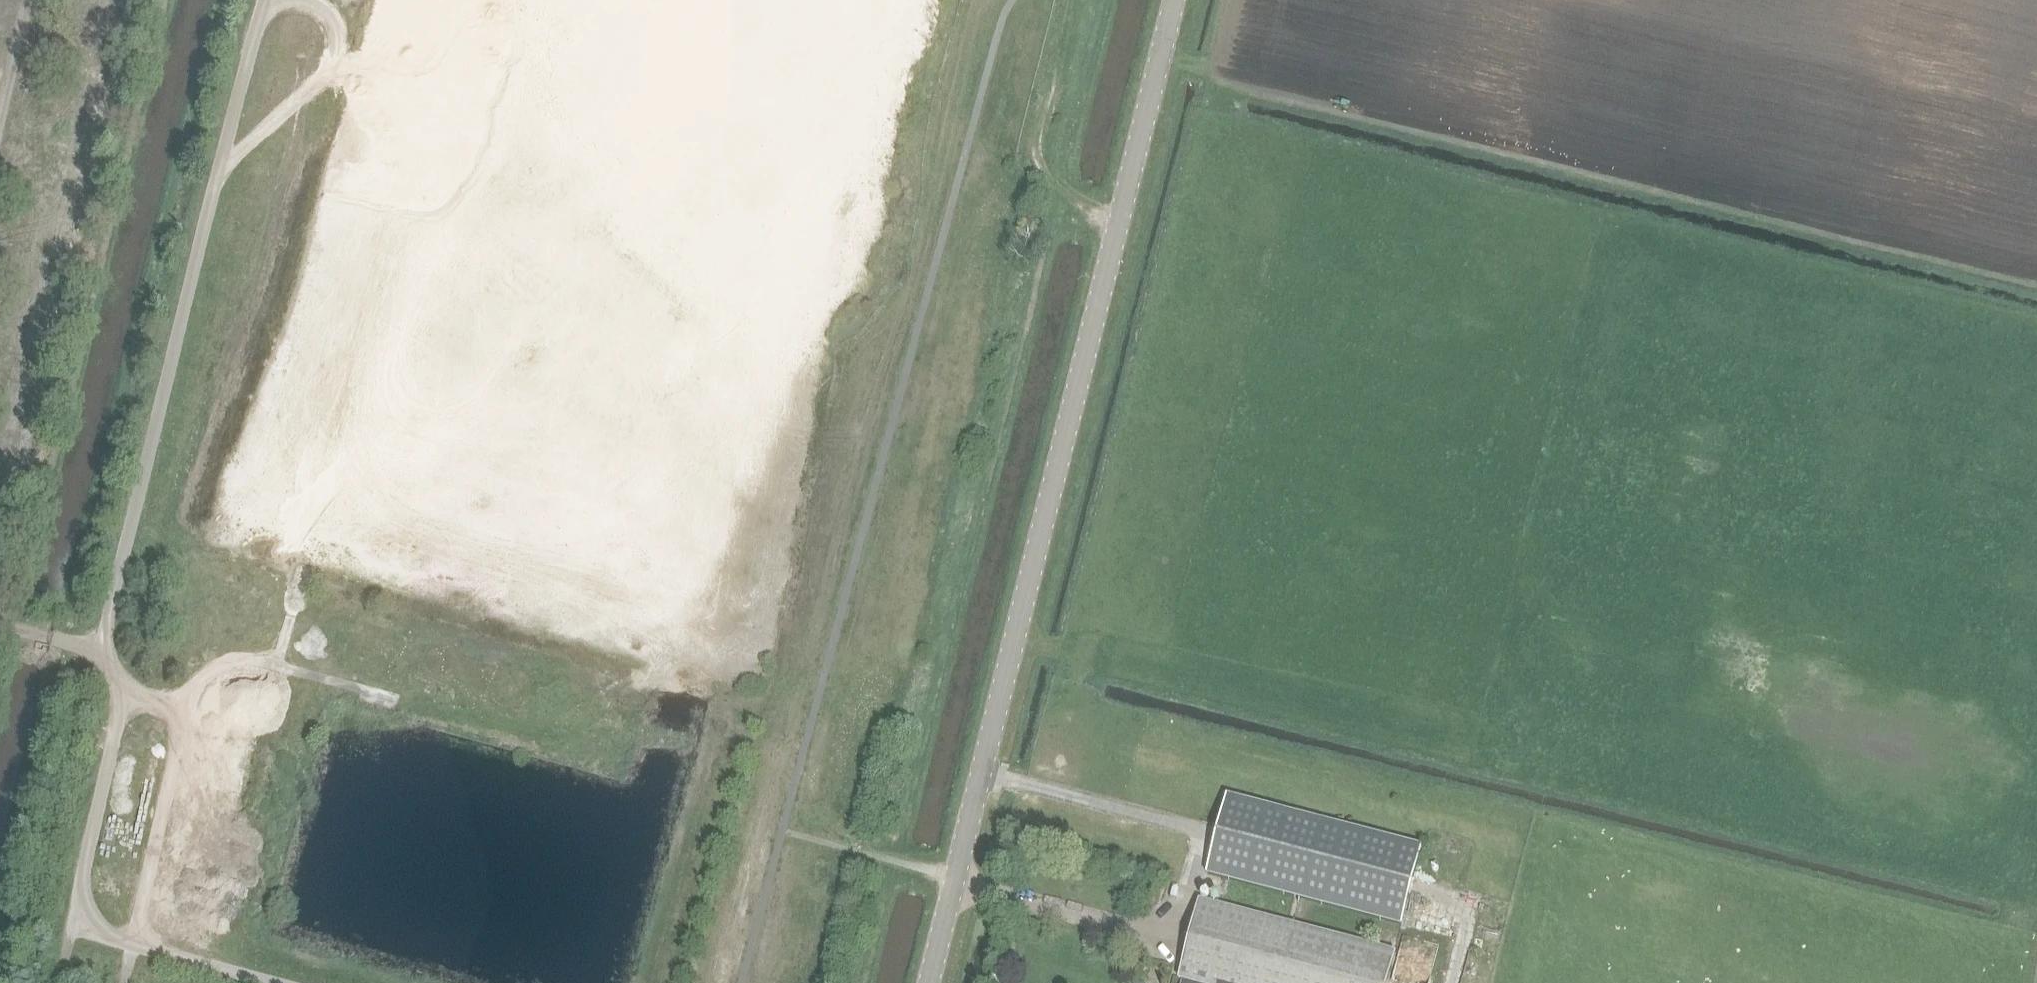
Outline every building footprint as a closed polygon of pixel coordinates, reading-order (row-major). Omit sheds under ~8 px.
[(1401,926),(1422,847),(1227,796),(1206,875),(1401,926)] [(1442,920),(1443,901),(1418,900),(1417,919),(1442,920)] [(1395,953),(1199,901),(1182,969),(1179,980),(1184,981),(1183,982),(1387,982),(1395,953)]
